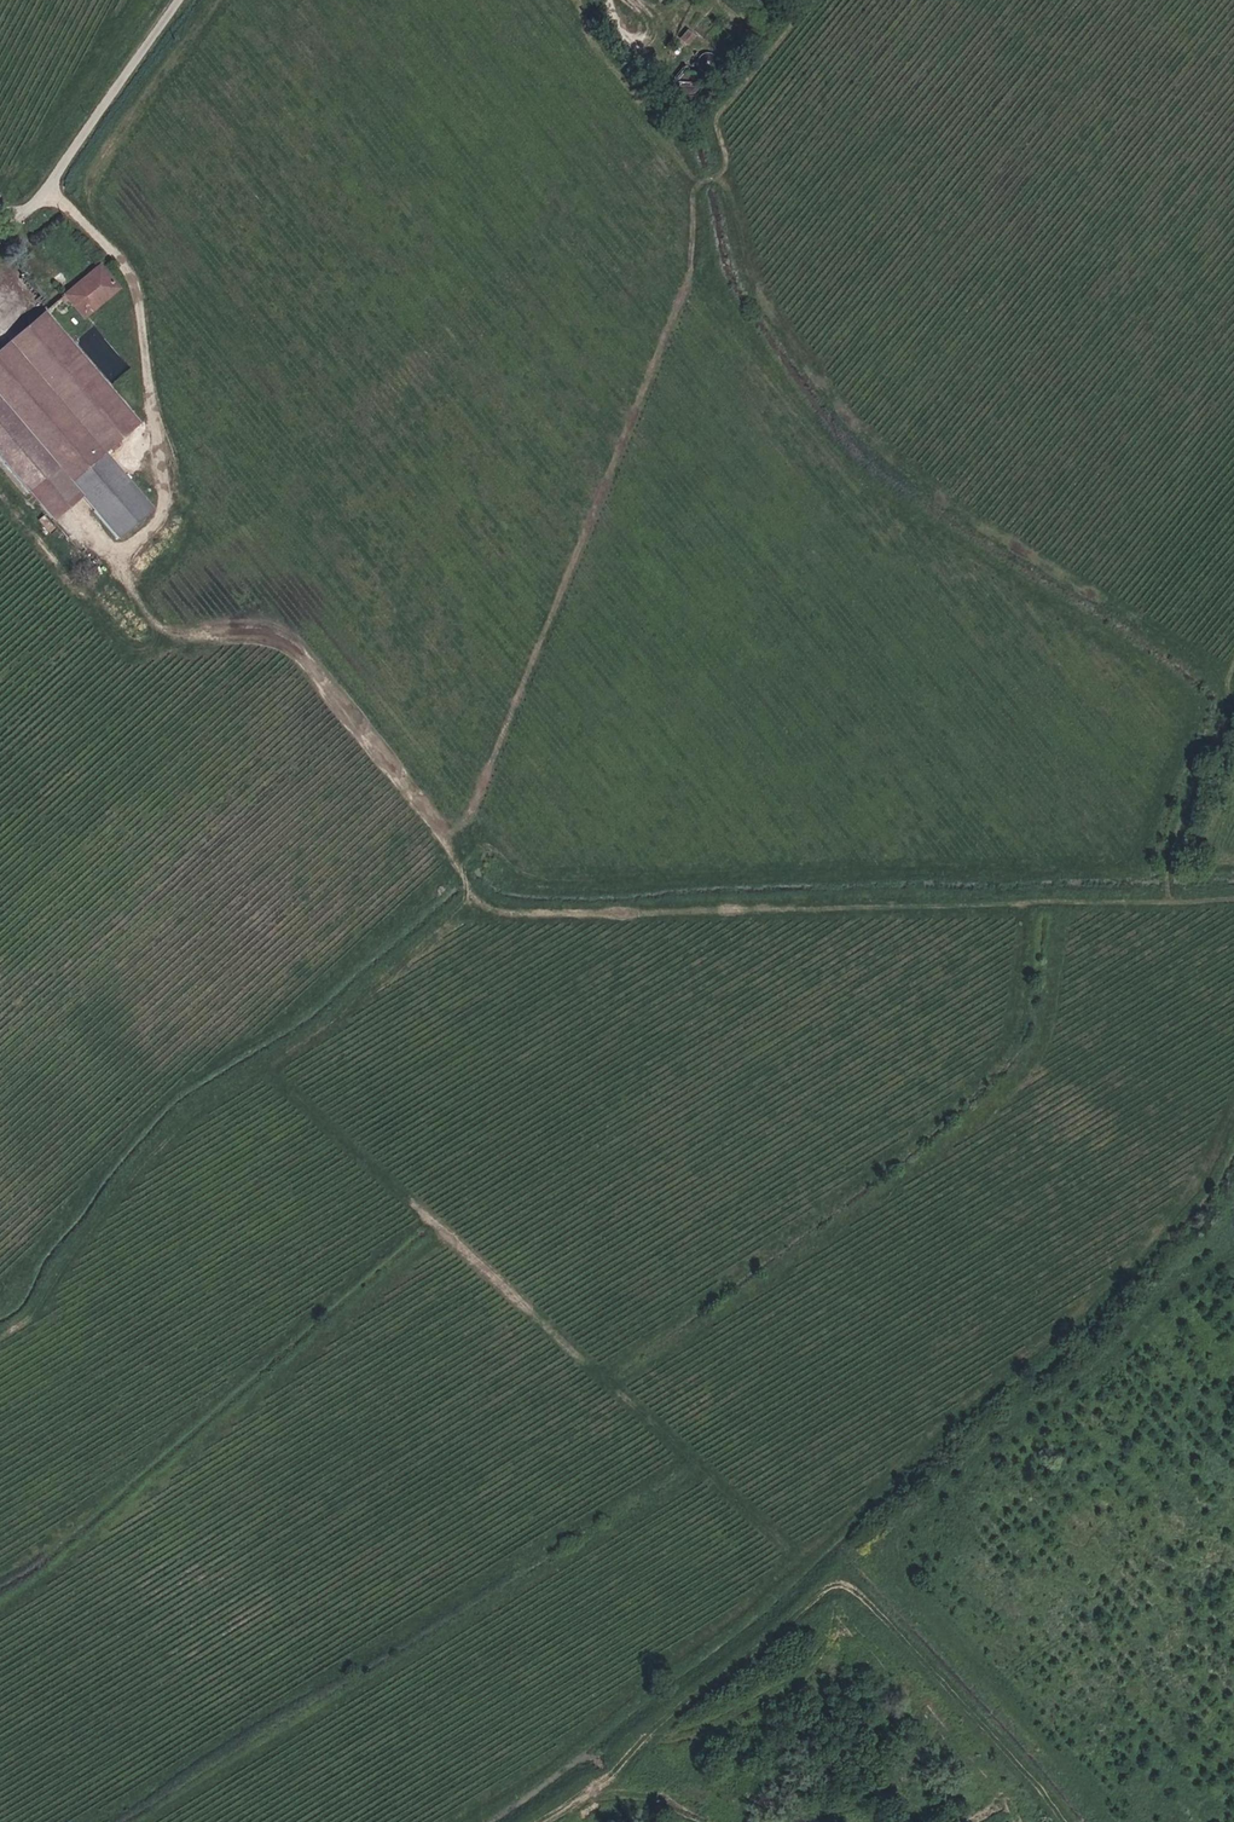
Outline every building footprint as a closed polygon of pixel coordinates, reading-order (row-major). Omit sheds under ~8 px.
[(695,34),(688,31),(684,38),(690,42),(695,34)] [(701,54),(697,58),(696,62),(696,66),(698,69),(700,71),(705,73),(712,72),(716,69),(717,63),(716,57),(713,54),(706,52),(701,54)] [(687,71),(679,72),(675,75),(672,81),(672,87),(675,91),(679,95),(685,96),(691,95),(695,91),(697,85),(697,79),(695,76),(691,73),(687,71)] [(85,317),(116,289),(96,264),(64,293),(85,317)] [(137,419),(43,309),(0,345),(0,450),(56,516),(80,495),(117,537),(151,508),(101,450),(137,419)]
